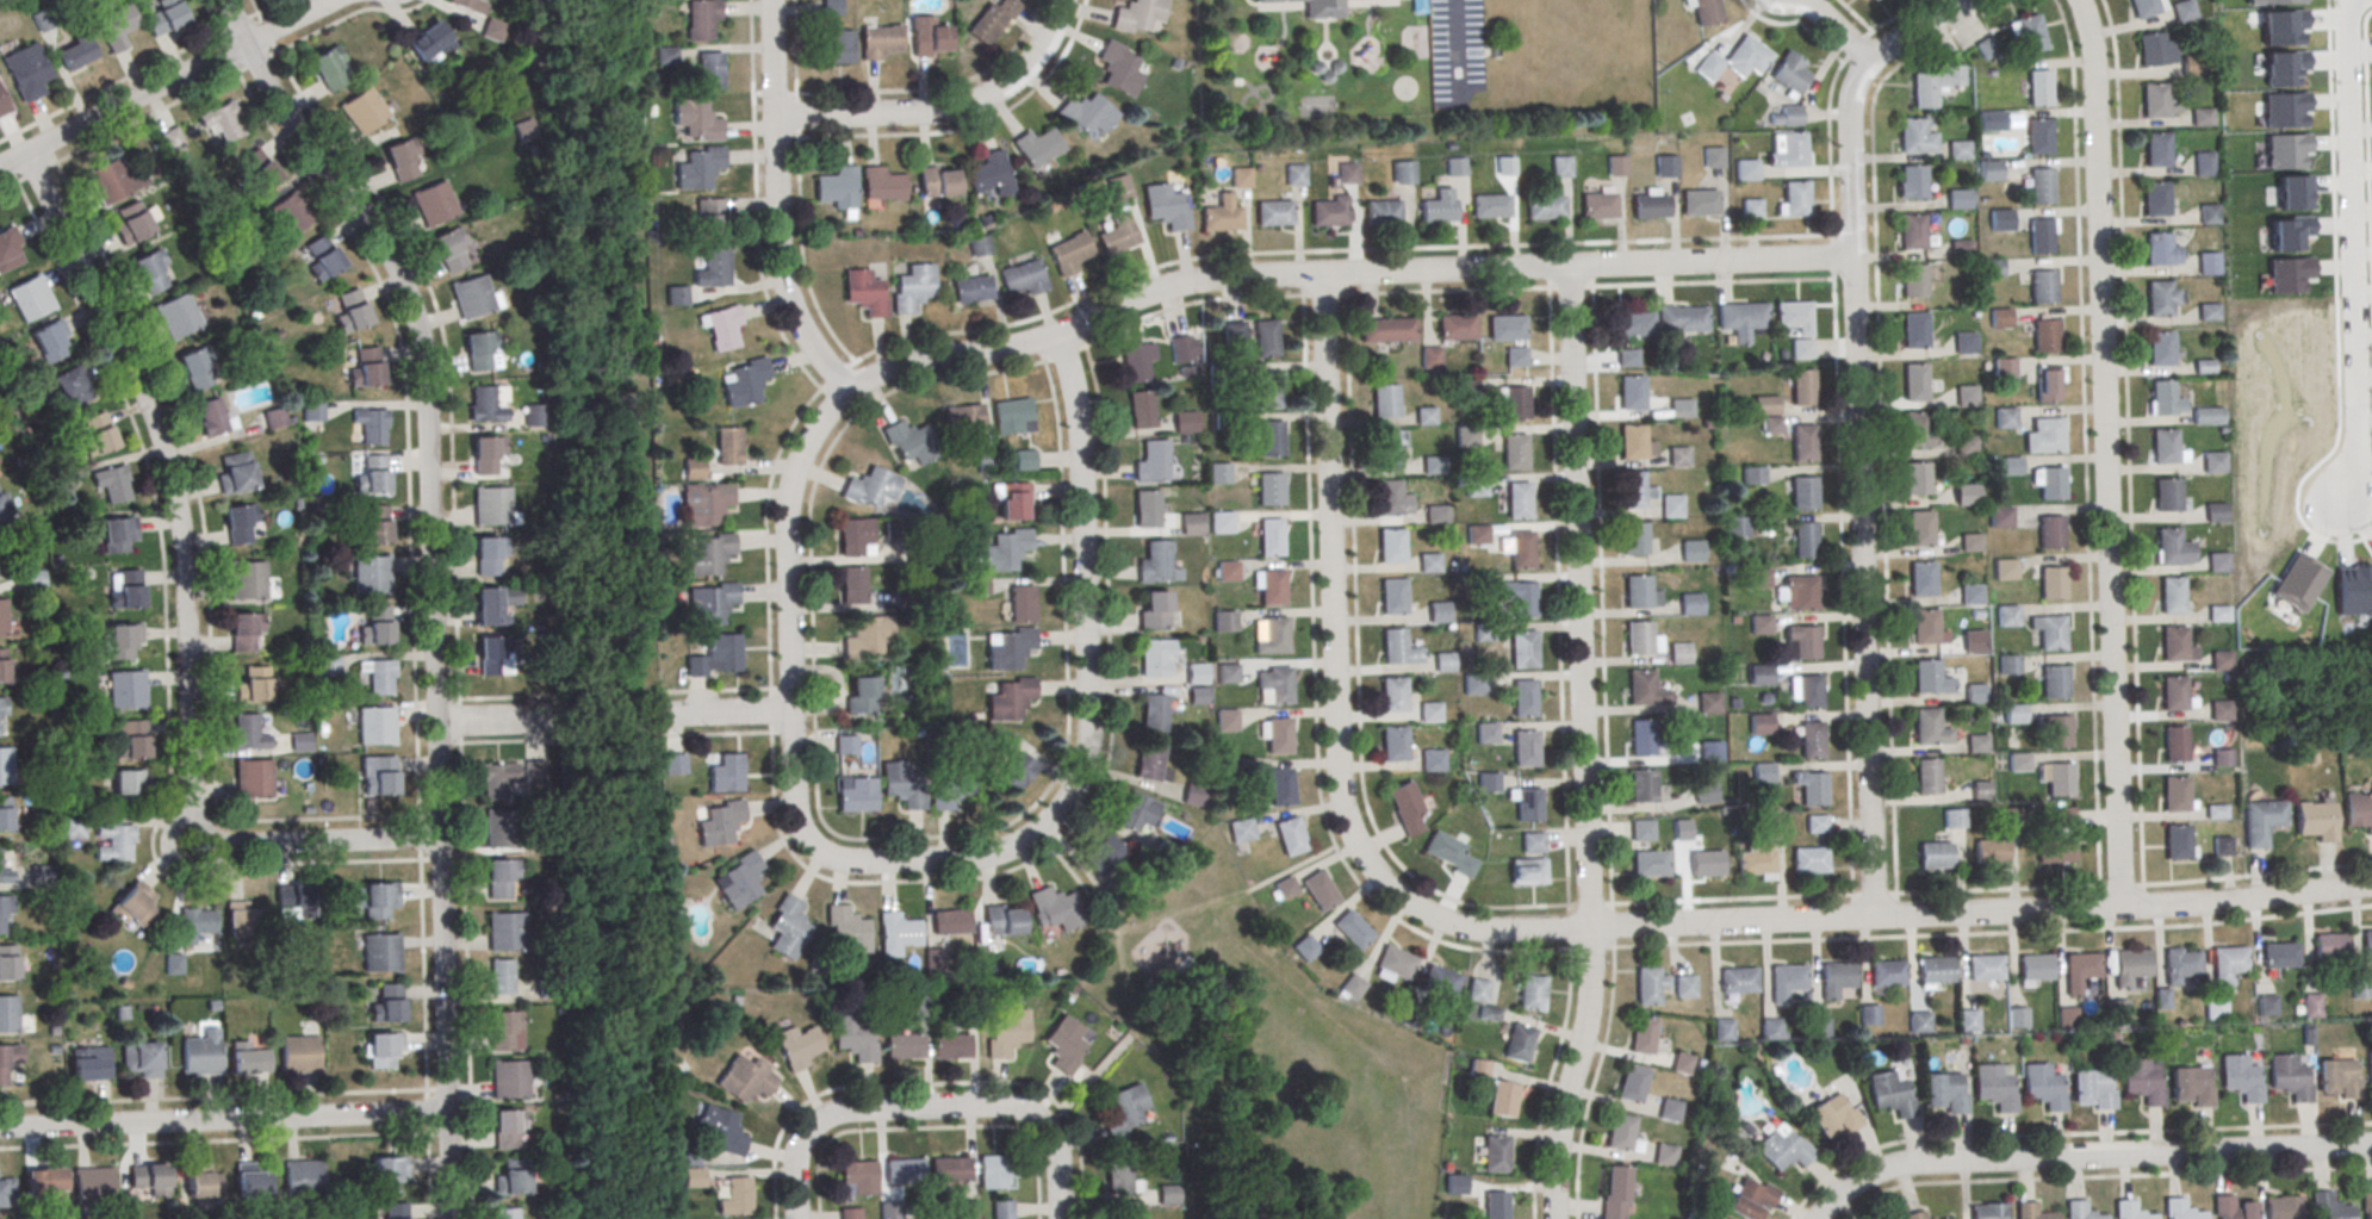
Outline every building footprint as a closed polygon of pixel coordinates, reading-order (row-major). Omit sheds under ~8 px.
[(156,1),(159,0),(176,0),(188,24),(155,41),(144,19),(161,11),(156,1)] [(447,4),(481,14),(485,2),(479,0),(448,0),(447,4)] [(842,0),(823,0),(823,13),(842,13),(842,0)] [(1132,6),(1134,0),(1161,0),(1166,1),(1161,26),(1151,24),(1149,36),(1131,32),(1131,36),(1111,32),(1116,11),(1125,12),(1126,5),(1132,6)] [(1256,5),(1256,0),(1402,0),(1343,2),(1343,20),(1305,21),(1304,2),(1256,5)] [(1697,30),(1691,0),(1718,0),(1724,24),(1697,30)] [(2158,0),(2130,0),(2134,18),(2161,12),(2158,0)] [(2194,1),(2175,1),(2175,19),(2194,19),(2194,1)] [(112,53),(131,44),(126,32),(139,26),(127,2),(95,17),(112,53)] [(688,2),(719,2),(720,23),(713,23),(714,43),(689,43),(688,2)] [(31,15),(40,32),(54,25),(45,8),(31,15)] [(912,55),(949,55),(949,25),(935,25),(935,15),(912,15),(912,55)] [(500,42),(506,24),(486,17),(480,35),(500,42)] [(2016,23),(2038,17),(2047,51),(2024,57),(2016,23)] [(404,39),(421,66),(454,47),(438,19),(404,39)] [(862,31),(901,30),(901,54),(882,55),(882,63),(862,63),(862,31)] [(851,32),(852,66),(818,68),(816,45),(827,45),(827,33),(851,32)] [(2177,63),(2175,39),(2163,40),(2162,32),(2139,33),(2141,65),(2177,63)] [(1976,44),(1985,59),(1997,51),(1988,36),(1976,44)] [(58,55),(75,46),(73,43),(86,37),(98,60),(68,74),(58,55)] [(1744,38),(1771,58),(1756,77),(1749,71),(1740,81),(1725,70),(1727,68),(1724,64),(1744,38)] [(0,57),(35,41),(51,75),(39,81),(44,92),(23,102),(0,57)] [(1107,42),(1098,62),(1106,66),(1103,73),(1107,75),(1101,86),(1131,101),(1143,77),(1134,73),(1140,63),(1123,55),(1125,51),(1107,42)] [(308,59),(326,92),(347,81),(339,67),(346,63),(336,44),(308,59)] [(657,49),(676,49),(677,67),(657,67),(657,49)] [(1788,52),(1770,77),(1796,98),(1811,79),(1801,71),(1806,66),(1788,52)] [(698,55),(722,54),(724,92),(700,93),(698,55)] [(1708,54),(1694,74),(1709,86),(1724,67),(1708,54)] [(2184,60),(2203,58),(2204,80),(2184,81),(2184,60)] [(1914,108),(1937,108),(1937,88),(1963,87),(1963,66),(1913,67),(1914,108)] [(2029,75),(2053,74),(2054,110),(2030,110),(2029,75)] [(390,115),(367,85),(339,107),(361,136),(390,115)] [(2142,89),(2167,88),(2168,122),(2143,123),(2142,89)] [(10,108),(0,113),(0,91),(10,108)] [(1055,117),(1069,100),(1076,106),(1081,100),(1086,104),(1093,95),(1118,117),(1101,137),(1093,130),(1086,138),(1079,132),(1076,135),(1055,117)] [(246,132),(233,101),(181,122),(186,134),(214,124),(221,142),(246,132)] [(702,144),(724,144),(724,120),(713,120),(713,113),(708,113),(708,101),(673,101),(673,128),(685,128),(685,139),(702,138),(702,144)] [(1801,105),(1781,105),(1781,115),(1771,115),(1771,124),(1801,124),(1801,105)] [(2192,110),(2212,108),(2212,130),(2193,131),(2192,110)] [(1980,114),(2005,113),(2005,133),(1980,135),(1980,114)] [(1900,122),(1925,122),(1926,136),(1937,136),(1937,156),(1901,157),(1900,122)] [(2028,123),(2051,122),(2053,157),(2029,158),(2028,123)] [(1012,144),(1031,174),(1064,151),(1050,130),(1033,142),(1027,133),(1012,144)] [(1781,136),(1806,136),(1806,170),(1769,170),(1768,156),(1782,156),(1781,136)] [(2144,138),(2169,137),(2171,170),(2146,172),(2144,138)] [(393,181),(420,176),(413,139),(386,144),(393,181)] [(1949,144),(1970,144),(1970,162),(1949,163),(1949,144)] [(704,148),(725,148),(726,172),(716,172),(716,179),(710,179),(710,192),(677,192),(676,166),(688,166),(688,154),(704,154),(704,148)] [(1705,150),(1724,149),(1724,170),(1706,170),(1705,150)] [(981,157),(1000,151),(1014,193),(996,199),(993,189),(973,195),(965,173),(983,167),(981,157)] [(1607,155),(1626,155),(1626,176),(1608,176),(1607,155)] [(1657,155),(1676,155),(1676,175),(1657,176),(1657,155)] [(117,156),(125,175),(141,168),(148,184),(99,205),(83,172),(117,156)] [(1552,156),(1571,156),(1571,178),(1552,178),(1552,156)] [(2194,156),(2213,156),(2215,178),(2194,178),(2194,156)] [(1465,157),(1446,157),(1446,174),(1465,174),(1465,157)] [(280,176),(267,158),(250,170),(264,189),(280,176)] [(1392,161),(1411,161),(1411,181),(1392,182),(1392,161)] [(1337,163),(1356,162),(1356,184),(1337,184),(1337,163)] [(1737,163),(1756,162),(1756,184),(1737,184),(1737,163)] [(1285,164),(1304,164),(1304,185),(1286,186),(1285,164)] [(1982,164),(2000,164),(2001,185),(1982,185),(1982,164)] [(1230,167),(1249,167),(1249,187),(1231,188),(1230,167)] [(863,170),(864,204),(904,203),(904,178),(883,179),(883,169),(863,170)] [(919,172),(923,211),(939,210),(938,201),(957,199),(955,174),(942,175),(942,173),(936,173),(934,169),(919,172)] [(1901,169),(1926,169),(1926,203),(1899,204),(1899,186),(1902,186),(1901,169)] [(836,170),(855,170),(856,212),(832,212),(832,204),(815,205),(814,180),(836,180),(836,170)] [(2030,173),(2054,172),(2055,207),(2031,207),(2030,173)] [(1109,178),(1114,201),(1132,197),(1127,173),(1109,178)] [(422,226),(457,216),(447,181),(412,191),(422,226)] [(1143,185),(1147,218),(1159,217),(1159,222),(1167,220),(1168,231),(1190,229),(1187,207),(1182,209),(1180,191),(1168,192),(1167,182),(1143,185)] [(1784,186),(1808,185),(1809,220),(1786,220),(1784,186)] [(2143,187),(2169,186),(2171,220),(2146,222),(2143,187)] [(1420,199),(1435,199),(1435,187),(1451,187),(1451,198),(1455,198),(1455,220),(1420,222),(1420,199)] [(1682,189),(1718,189),(1718,213),(1682,214),(1682,189)] [(273,205),(292,234),(314,219),(294,190),(273,205)] [(1201,206),(1218,206),(1217,192),(1230,191),(1231,205),(1240,205),(1241,229),(1203,230),(1201,206)] [(1472,193),(1508,192),(1509,217),(1473,218),(1472,193)] [(1581,193),(1616,192),(1617,217),(1581,218),(1581,193)] [(1949,193),(1970,192),(1972,212),(1949,213),(1949,193)] [(1632,194),(1669,193),(1669,218),(1633,218),(1632,194)] [(1528,194),(1564,194),(1564,218),(1528,219),(1528,194)] [(1255,200),(1291,199),(1292,224),(1256,225),(1255,200)] [(1311,200),(1347,199),(1348,224),(1311,225),(1311,200)] [(1364,200),(1399,199),(1401,224),(1365,224),(1364,200)] [(146,214),(145,215),(138,200),(117,210),(122,221),(112,225),(122,246),(154,231),(146,214)] [(696,201),(728,200),(728,220),(722,220),(722,241),(697,241),(696,201)] [(1743,200),(1762,200),(1762,222),(1744,222),(1743,200)] [(2200,207),(2219,207),(2219,229),(2200,229),(2200,207)] [(1125,210),(1140,240),(1105,255),(1095,235),(1114,226),(1110,217),(1125,210)] [(1992,213),(2011,213),(2011,232),(1993,234),(1992,213)] [(1901,218),(1925,217),(1926,253),(1902,254),(1901,218)] [(2029,224),(2054,223),(2055,256),(2030,257),(2029,224)] [(25,261),(8,226),(0,230),(0,273),(25,261)] [(468,248),(461,226),(432,236),(444,271),(467,264),(462,249),(468,248)] [(1047,247),(1083,230),(1093,253),(1074,261),(1078,269),(1060,276),(1047,247)] [(317,279),(343,267),(327,232),(301,244),(317,279)] [(990,253),(988,235),(970,238),(972,256),(990,253)] [(2146,237),(2171,236),(2172,269),(2147,270),(2146,237)] [(1952,243),(1972,242),(1972,262),(1954,262),(1952,243)] [(150,249),(168,285),(148,294),(130,259),(150,249)] [(704,251),(729,250),(731,290),(695,290),(695,273),(706,273),(704,251)] [(996,269),(1036,255),(1048,288),(1027,296),(1025,287),(1005,293),(996,269)] [(2199,256),(2219,256),(2219,278),(2200,278),(2199,256)] [(1985,261),(2002,261),(2004,281),(1985,281),(1985,261)] [(907,263),(932,263),(933,297),(921,297),(921,303),(914,303),(914,312),(892,313),(892,293),(896,293),(895,275),(907,275),(907,263)] [(868,267),(843,268),(844,301),(856,301),(856,306),(863,306),(864,317),(886,316),(886,296),(881,296),(880,278),(868,279),(868,267)] [(1904,268),(1926,267),(1929,303),(1905,304),(1904,268)] [(462,320),(500,307),(488,272),(450,285),(462,320)] [(951,279),(988,273),(992,297),(956,303),(951,279)] [(2031,274),(2056,273),(2057,306),(2032,307),(2031,274)] [(7,286),(20,321),(53,309),(41,274),(7,286)] [(2148,286),(2171,286),(2171,293),(2178,293),(2179,309),(2171,310),(2171,321),(2149,322),(2148,286)] [(332,296),(345,331),(370,322),(358,287),(332,296)] [(667,290),(689,288),(689,307),(669,307),(667,290)] [(185,290),(201,324),(167,340),(151,305),(185,290)] [(1774,303),(1809,301),(1811,336),(1796,336),(1796,326),(1775,326),(1774,303)] [(1718,304),(1765,303),(1766,328),(1747,329),(1749,343),(1732,344),(1732,329),(1719,329),(1718,304)] [(2200,305),(2221,304),(2221,325),(2202,326),(2200,305)] [(1657,306),(1674,305),(1674,307),(1706,306),(1707,331),(1672,331),(1672,330),(1657,330),(1657,306)] [(707,317),(738,309),(744,328),(735,330),(740,349),(716,356),(707,317)] [(1992,311),(2010,310),(2011,330),(1992,331),(1992,311)] [(1615,312),(1652,311),(1653,336),(1615,336),(1615,312)] [(1474,314),(1439,314),(1439,339),(1474,339),(1474,314)] [(1526,341),(1526,315),(1489,315),(1489,341),(1526,341)] [(1904,317),(1927,316),(1929,352),(1906,353),(1904,317)] [(45,364),(69,352),(63,340),(70,337),(60,317),(29,332),(45,364)] [(1414,341),(1414,317),(1362,317),(1362,341),(1414,341)] [(1277,319),(1255,319),(1255,356),(1277,356),(1277,319)] [(1223,321),(1243,321),(1243,341),(1223,341),(1223,321)] [(2032,324),(2057,323),(2059,357),(2033,359),(2032,324)] [(465,333),(469,371),(500,367),(497,330),(465,333)] [(1196,360),(1195,335),(1170,336),(1171,361),(1196,360)] [(1957,336),(1976,335),(1976,355),(1958,355),(1957,336)] [(2149,336),(2174,335),(2175,368),(2150,369),(2149,336)] [(1790,340),(1812,338),(1813,359),(1792,360),(1790,340)] [(1148,366),(1158,364),(1154,340),(1120,346),(1127,382),(1150,378),(1148,366)] [(197,347),(212,384),(192,392),(176,355),(197,347)] [(380,385),(379,347),(358,347),(359,363),(350,363),(351,385),(380,385)] [(1420,347),(1440,347),(1440,365),(1420,365),(1420,347)] [(1505,348),(1526,347),(1526,365),(1505,366),(1505,348)] [(727,367),(745,362),(745,359),(764,354),(769,375),(759,378),(762,386),(756,387),(759,399),(726,408),(720,381),(731,379),(727,367)] [(1997,361),(2014,361),(2016,381),(1997,381),(1997,361)] [(1209,365),(1229,363),(1229,384),(1209,384),(1209,365)] [(1790,369),(1814,368),(1815,404),(1792,405),(1790,369)] [(1904,368),(1927,368),(1929,403),(1906,404),(1904,368)] [(2060,402),(2060,368),(2037,368),(2037,402),(2060,402)] [(56,370),(58,400),(81,399),(80,369),(56,370)] [(1254,371),(1279,369),(1280,406),(1255,408),(1254,371)] [(1620,375),(1643,374),(1644,410),(1621,411),(1620,375)] [(2153,381),(2175,381),(2175,419),(2154,419),(2153,381)] [(1400,384),(1374,384),(1374,417),(1400,417),(1400,384)] [(470,385),(470,421),(507,421),(507,385),(470,385)] [(1529,419),(1529,386),(1503,386),(1503,419),(1529,419)] [(1957,388),(1979,387),(1979,405),(1958,406),(1957,388)] [(1129,392),(1131,428),(1156,426),(1153,390),(1129,392)] [(1753,397),(1777,396),(1778,413),(1753,415),(1753,397)] [(234,417),(224,419),(221,398),(197,402),(203,435),(236,429),(234,417)] [(1034,431),(1031,398),(993,401),(996,434),(1034,431)] [(1670,399),(1690,398),(1690,416),(1670,417),(1670,399)] [(324,402),(304,402),(304,430),(324,430),(324,402)] [(548,426),(548,404),(524,404),(524,426),(548,426)] [(946,405),(947,431),(984,429),(983,404),(946,405)] [(1415,408),(1435,406),(1436,424),(1415,425),(1415,408)] [(2195,423),(2225,423),(2225,407),(2195,407),(2195,423)] [(360,409),(361,444),(384,444),(384,424),(387,424),(387,408),(360,409)] [(1997,410),(2017,410),(2018,431),(1997,431),(1997,410)] [(1174,412),(1194,411),(1194,431),(1174,433),(1174,412)] [(1762,416),(1782,416),(1782,434),(1762,434),(1762,416)] [(1905,416),(1929,416),(1930,450),(1906,452),(1905,416)] [(925,423),(940,453),(917,465),(912,455),(902,460),(894,444),(890,447),(881,428),(900,418),(905,427),(911,424),(913,429),(925,423)] [(1259,419),(1281,419),(1281,456),(1259,456),(1259,419)] [(2033,422),(2063,421),(2064,455),(2026,456),(2025,436),(2033,436),(2033,422)] [(1620,424),(1644,424),(1645,459),(1621,460),(1620,424)] [(1790,425),(1814,424),(1815,460),(1792,460),(1790,425)] [(718,427),(718,465),(741,465),(741,427),(718,427)] [(1457,427),(1477,427),(1477,444),(1457,444),(1457,427)] [(1374,429),(1397,429),(1397,466),(1374,467),(1374,429)] [(2153,429),(2175,429),(2177,467),(2154,467),(2153,429)] [(1503,433),(1526,433),(1526,471),(1503,471),(1503,433)] [(1141,440),(1166,439),(1167,480),(1134,481),(1134,459),(1141,458),(1141,440)] [(1957,439),(1977,439),(1979,456),(1957,456),(1957,439)] [(504,440),(505,458),(496,459),(497,478),(474,479),(473,441),(504,440)] [(1669,447),(1689,447),(1689,465),(1669,465),(1669,447)] [(1014,470),(1035,470),(1035,449),(1014,449),(1014,470)] [(256,488),(249,450),(214,458),(222,495),(256,488)] [(980,472),(994,470),(991,452),(977,454),(980,472)] [(362,454),(385,454),(386,492),(355,493),(354,474),(364,474),(362,454)] [(2206,454),(2225,454),(2227,475),(2208,475),(2206,454)] [(1423,456),(1443,456),(1445,474),(1423,474),(1423,456)] [(703,459),(684,459),(684,479),(703,479),(703,459)] [(2001,459),(2023,459),(2023,479),(2002,479),(2001,459)] [(1209,464),(1229,462),(1229,483),(1209,483),(1209,464)] [(1930,494),(1930,462),(1905,462),(1905,494),(1930,494)] [(92,472),(97,495),(107,493),(110,504),(133,498),(125,464),(92,472)] [(870,464),(901,478),(890,502),(880,497),(876,508),(859,500),(857,504),(839,496),(847,475),(857,480),(859,474),(864,475),(870,464)] [(1744,467),(1764,466),(1764,485),(1744,485),(1744,467)] [(1258,472),(1281,471),(1283,506),(1259,508),(1258,472)] [(1620,472),(1644,471),(1645,506),(1621,506),(1620,472)] [(2041,472),(2066,471),(2067,504),(2042,505),(2041,472)] [(1792,475),(1815,474),(1817,509),(1793,510),(1792,475)] [(1465,475),(1485,475),(1486,493),(1465,493),(1465,475)] [(1374,480),(1399,479),(1401,514),(1377,515),(1374,480)] [(1507,481),(1529,480),(1530,518),(1508,518),(1507,481)] [(712,481),(732,481),(732,505),(722,505),(722,512),(718,512),(718,524),(683,525),(683,498),(694,498),(694,487),(712,487),(712,481)] [(2155,483),(2181,481),(2182,515),(2157,516),(2155,483)] [(2,482),(0,482),(0,521),(11,519),(2,482)] [(992,483),(992,503),(1001,503),(1001,519),(1029,519),(1029,483),(992,483)] [(508,485),(509,523),(473,524),(472,486),(508,485)] [(1957,486),(1979,486),(1980,506),(1958,506),(1957,486)] [(1160,527),(1160,490),(1136,490),(1136,527),(1160,527)] [(1662,496),(1682,495),(1682,517),(1662,517),(1662,496)] [(256,504),(223,506),(226,545),(250,543),(250,527),(258,526),(256,504)] [(365,504),(387,504),(387,542),(356,543),(356,524),(365,524),(365,504)] [(2208,505),(2227,504),(2228,525),(2209,527),(2208,505)] [(1424,505),(1446,505),(1446,523),(1426,523),(1424,505)] [(1989,509),(2011,509),(2011,529),(1989,529),(1989,509)] [(1907,511),(1931,510),(1932,546),(1908,547),(1907,511)] [(1210,511),(1230,511),(1230,531),(1210,531),(1210,511)] [(1180,514),(1200,514),(1201,533),(1181,534),(1180,514)] [(2037,516),(2062,515),(2063,548),(2038,549),(2037,516)] [(1727,537),(1749,537),(1749,516),(1727,516),(1727,537)] [(103,517),(103,552),(127,552),(127,540),(136,540),(136,517),(103,517)] [(838,518),(870,517),(871,555),(838,556),(838,518)] [(1259,518),(1281,518),(1283,556),(1259,556),(1259,518)] [(1793,522),(1815,521),(1817,556),(1794,556),(1793,522)] [(1621,523),(1645,522),(1646,556),(1622,556),(1621,523)] [(1467,525),(1488,525),(1488,543),(1467,545),(1467,525)] [(1010,528),(1031,528),(1031,551),(1022,551),(1022,559),(1016,559),(1017,571),(982,572),(982,545),(993,545),(993,534),(1010,534),(1010,528)] [(1378,529),(1403,528),(1403,562),(1378,564),(1378,529)] [(1509,530),(1532,530),(1533,567),(1510,567),(1509,530)] [(713,531),(734,531),(734,555),(725,555),(725,562),(720,562),(720,574),(685,576),(685,548),(696,548),(696,537),(713,537),(713,531)] [(2159,533),(2181,531),(2181,570),(2160,570),(2159,533)] [(1960,534),(1981,533),(1981,553),(1960,553),(1960,534)] [(505,535),(507,553),(497,553),(497,573),(476,574),(474,536),(505,535)] [(1144,541),(1169,540),(1169,567),(1180,567),(1180,581),(1137,581),(1136,559),(1144,559),(1144,541)] [(1682,541),(1703,540),(1703,562),(1683,562),(1682,541)] [(387,554),(390,592),(354,593),(353,555),(387,554)] [(1418,554),(1439,554),(1439,572),(1418,572),(1418,554)] [(2210,555),(2229,555),(2230,576),(2210,577),(2210,555)] [(1994,560),(2016,559),(2016,579),(1994,579),(1994,560)] [(228,562),(265,561),(266,598),(229,599),(228,562)] [(1238,580),(1238,561),(1219,561),(1219,580),(1238,580)] [(1910,561),(1932,561),(1935,596),(1911,597),(1910,561)] [(840,566),(863,565),(865,603),(842,603),(840,566)] [(2038,566),(2063,566),(2064,599),(2039,601),(2038,566)] [(1260,568),(1283,568),(1284,605),(1261,607),(1260,568)] [(142,608),(142,569),(111,569),(111,608),(142,608)] [(43,571),(29,571),(29,585),(43,585),(43,571)] [(1626,574),(1650,573),(1651,609),(1627,609),(1626,574)] [(1783,576),(1817,574),(1817,609),(1784,610),(1783,576)] [(1380,579),(1405,578),(1405,612),(1381,612),(1380,579)] [(1511,580),(1535,580),(1535,618),(1513,618),(1511,580)] [(2162,581),(2184,580),(2185,618),(2162,618),(2162,581)] [(716,581),(737,581),(737,604),(727,605),(727,612),(722,612),(722,624),(688,626),(688,587),(716,587),(716,581)] [(1035,584),(1011,584),(1011,621),(1035,621),(1035,584)] [(517,585),(517,604),(498,604),(499,624),(477,626),(476,586),(517,585)] [(1961,585),(1981,585),(1982,605),(1961,605),(1961,585)] [(1140,591),(1140,627),(1170,627),(1170,591),(1140,591)] [(1682,595),(1702,595),(1702,612),(1682,612),(1682,595)] [(1428,602),(1448,602),(1448,623),(1429,623),(1428,602)] [(367,607),(390,605),(391,645),(360,646),(359,627),(368,627),(367,607)] [(1997,605),(2018,605),(2018,626),(1997,626),(1997,605)] [(1912,609),(1936,608),(1937,643),(1913,645),(1912,609)] [(1212,611),(1232,611),(1234,632),(1213,632),(1212,611)] [(261,612),(232,612),(232,650),(261,650),(261,612)] [(1750,615),(1771,614),(1771,632),(1751,633),(1750,615)] [(857,616),(892,615),(893,641),(881,641),(881,652),(863,653),(863,658),(843,658),(843,636),(852,636),(852,629),(858,629),(857,616)] [(2038,616),(2063,615),(2064,649),(2039,651),(2038,616)] [(1262,617),(1285,616),(1286,652),(1263,652),(1262,617)] [(1627,621),(1651,620),(1652,655),(1628,655),(1627,621)] [(143,623),(104,623),(104,658),(133,658),(133,647),(143,647),(143,623)] [(1473,623),(1494,623),(1494,641),(1473,641),(1473,623)] [(1794,624),(1818,623),(1819,659),(1795,660),(1794,624)] [(2161,626),(2186,624),(2186,660),(2162,660),(2161,626)] [(1013,627),(1035,627),(1035,651),(1025,651),(1025,658),(1020,658),(1020,671),(986,671),(986,643),(996,643),(996,633),(1013,633),(1013,627)] [(1381,627),(1404,627),(1405,665),(1383,665),(1381,627)] [(1510,630),(1535,630),(1536,667),(1510,668),(1510,630)] [(1963,632),(1985,632),(1985,652),(1963,652),(1963,632)] [(707,634),(739,634),(739,670),(706,671),(706,677),(685,677),(685,655),(704,655),(704,658),(707,658),(707,634)] [(509,636),(509,654),(499,654),(501,674),(478,676),(477,638),(509,636)] [(1141,676),(1173,676),(1173,639),(1141,639),(1141,676)] [(1671,663),(1691,663),(1691,644),(1671,644),(1671,663)] [(0,648),(0,682),(8,682),(8,648),(0,648)] [(2211,652),(2230,651),(2231,672),(2211,673),(2211,652)] [(1434,653),(1453,653),(1453,673),(1435,673),(1434,653)] [(1998,655),(2019,655),(2019,676),(1998,676),(1998,655)] [(1913,659),(1937,658),(1937,677),(1952,677),(1954,694),(1914,695),(1913,659)] [(367,660),(368,696),(391,696),(391,676),(395,676),(395,659),(367,660)] [(1185,664),(1205,663),(1205,683),(1185,683),(1185,664)] [(1217,664),(1237,664),(1237,683),(1217,684),(1217,664)] [(233,678),(234,701),(271,700),(270,665),(245,666),(246,678),(233,678)] [(1751,666),(1771,665),(1771,683),(1751,684),(1751,666)] [(2041,666),(2066,665),(2067,698),(2042,699),(2041,666)] [(1267,666),(1290,666),(1290,704),(1267,704),(1267,666)] [(1629,670),(1653,670),(1654,704),(1631,705),(1629,670)] [(106,672),(143,671),(144,708),(107,709),(106,672)] [(850,674),(875,674),(876,714),(846,715),(846,696),(850,696),(850,674)] [(1796,676),(1820,674),(1821,708),(1797,709),(1796,676)] [(1464,676),(1485,676),(1486,694),(1464,694),(1464,676)] [(2160,676),(2185,676),(2185,710),(2160,711),(2160,676)] [(1014,677),(1035,677),(1035,699),(1025,699),(1025,708),(1020,708),(1020,720),(986,720),(986,694),(998,694),(996,683),(1014,682),(1014,677)] [(1380,677),(1404,677),(1405,711),(1380,711),(1380,677)] [(1511,679),(1535,679),(1535,716),(1513,716),(1511,679)] [(1963,684),(1985,684),(1986,704),(1964,704),(1963,684)] [(1187,686),(1205,686),(1205,704),(1187,704),(1187,686)] [(1699,694),(1719,692),(1720,710),(1699,711),(1699,694)] [(1166,693),(1142,693),(1142,731),(1166,731),(1166,693)] [(2211,701),(2230,699),(2231,721),(2211,722),(2211,701)] [(1418,703),(1439,703),(1440,721),(1418,721),(1418,703)] [(2002,704),(2024,704),(2025,724),(2004,724),(2002,704)] [(392,707),(393,745),(359,746),(358,708),(392,707)] [(1913,709),(1937,708),(1937,728),(1950,728),(1950,744),(1914,745),(1913,709)] [(1215,710),(1235,709),(1236,729),(1216,730),(1215,710)] [(232,713),(232,749),(270,749),(270,735),(257,735),(257,713),(232,713)] [(2044,714),(2068,714),(2069,748),(2045,750),(2044,714)] [(1751,715),(1771,715),(1771,733),(1751,733),(1751,715)] [(1266,717),(1289,716),(1290,754),(1267,754),(1266,717)] [(149,758),(149,719),(115,719),(115,758),(149,758)] [(1629,720),(1653,720),(1654,754),(1632,755),(1629,720)] [(1799,722),(1821,721),(1823,757),(1800,758),(1799,722)] [(1476,722),(1496,722),(1497,744),(1477,744),(1476,722)] [(1380,726),(1405,726),(1407,760),(1381,760),(1380,726)] [(2162,726),(2186,726),(2187,760),(2165,761),(2162,726)] [(1513,730),(1535,729),(1536,767),(1514,767),(1513,730)] [(1014,735),(999,730),(993,749),(1008,754),(1014,735)] [(1966,734),(1987,733),(1988,753),(1967,754),(1966,734)] [(857,753),(857,735),(836,735),(836,754),(857,753)] [(1161,767),(1163,744),(1140,741),(1136,777),(1168,781),(1170,768),(1161,767)] [(1701,741),(1721,741),(1722,759),(1701,759),(1701,741)] [(12,784),(0,784),(0,747),(10,747),(12,784)] [(2231,765),(2231,749),(2215,749),(2215,765),(2231,765)] [(1018,794),(1038,762),(1017,750),(997,782),(1018,794)] [(1420,750),(1441,750),(1442,772),(1421,772),(1420,750)] [(2007,753),(2029,752),(2029,772),(2007,773),(2007,753)] [(687,773),(687,753),(664,753),(664,773),(687,773)] [(720,753),(741,753),(743,790),(709,791),(709,765),(720,765),(720,753)] [(372,757),(395,757),(395,795),(364,796),(364,777),(372,777),(372,757)] [(234,760),(271,759),(272,796),(235,797),(234,760)] [(1913,759),(1937,759),(1938,794),(1914,795),(1913,759)] [(882,763),(883,795),(894,795),(894,801),(902,801),(902,810),(925,810),(924,790),(920,790),(919,771),(907,772),(907,761),(882,763)] [(971,761),(971,794),(961,795),(961,801),(952,801),(954,810),(931,811),(930,791),(933,791),(933,776),(946,775),(946,763),(971,761)] [(2047,761),(2070,761),(2072,796),(2048,797),(2047,761)] [(514,763),(515,780),(505,780),(505,801),(484,801),(483,763),(514,763)] [(1751,764),(1771,764),(1772,782),(1751,782),(1751,764)] [(1267,769),(1290,766),(1293,804),(1271,807),(1267,769)] [(111,769),(111,803),(140,803),(140,769),(111,769)] [(1631,770),(1654,769),(1656,803),(1632,804),(1631,770)] [(1800,772),(1824,771),(1824,804),(1801,806),(1800,772)] [(1478,775),(1498,773),(1499,791),(1478,792),(1478,775)] [(875,777),(875,810),(838,811),(837,778),(875,777)] [(2163,777),(2186,777),(2188,811),(2165,813),(2163,777)] [(1385,790),(1409,779),(1423,811),(1416,814),(1423,829),(1405,838),(1392,809),(1393,809),(1385,790)] [(1973,780),(1973,798),(1991,798),(1991,780),(1973,780)] [(1206,786),(1187,782),(1183,802),(1202,806),(1206,786)] [(1694,782),(1715,782),(1716,803),(1695,804),(1694,782)] [(1516,788),(1539,788),(1539,821),(1516,822),(1516,788)] [(1114,822),(1134,831),(1139,821),(1150,826),(1161,803),(1130,789),(1114,822)] [(2355,795),(2371,794),(2371,834),(2365,834),(2365,826),(2345,827),(2343,794),(2355,794),(2355,795)] [(10,832),(0,832),(0,798),(8,797),(10,832)] [(743,800),(745,821),(737,822),(737,829),(732,831),(733,842),(698,847),(696,821),(708,820),(706,808),(724,806),(722,802),(743,800)] [(2244,802),(2284,801),(2285,825),(2269,826),(2269,829),(2266,829),(2266,847),(2246,848),(2244,802)] [(2295,802),(2306,802),(2306,803),(2333,802),(2335,842),(2316,842),(2315,834),(2296,835),(2295,802)] [(2051,808),(2073,807),(2074,827),(2053,828),(2051,808)] [(1942,809),(1963,808),(1963,828),(1942,829),(1942,809)] [(2020,808),(2004,808),(2004,826),(2020,826),(2020,808)] [(519,809),(520,847),(484,848),(483,810),(519,809)] [(1806,815),(1826,815),(1826,833),(1806,833),(1806,815)] [(1272,823),(1294,816),(1306,848),(1284,857),(1272,823)] [(1227,821),(1249,817),(1253,838),(1231,842),(1227,821)] [(84,838),(84,818),(62,818),(62,838),(84,838)] [(1674,820),(1690,819),(1691,841),(1674,841),(1674,820)] [(95,820),(95,859),(133,859),(133,820),(95,820)] [(1631,820),(1652,820),(1653,841),(1632,842),(1631,820)] [(2165,823),(2188,823),(2190,858),(2166,859),(2165,823)] [(1432,828),(1421,851),(1453,866),(1451,871),(1468,879),(1477,862),(1461,853),(1465,845),(1432,828)] [(1545,852),(1544,831),(1522,832),(1522,852),(1545,852)] [(1101,876),(1126,849),(1108,833),(1083,860),(1101,876)] [(2212,835),(2231,834),(2233,856),(2212,857),(2212,835)] [(1973,840),(2005,839),(2006,864),(1973,865),(1973,840)] [(2035,840),(2036,863),(2072,862),(2072,839),(2035,840)] [(1917,842),(1950,841),(1950,866),(1918,867),(1917,842)] [(1790,847),(1826,847),(1826,871),(1790,872),(1790,847)] [(751,848),(763,866),(755,872),(759,878),(755,882),(762,891),(732,910),(718,889),(728,882),(721,872),(737,863),(734,859),(751,848)] [(1631,851),(1668,850),(1668,875),(1632,875),(1631,851)] [(1737,851),(1772,850),(1772,875),(1737,875),(1737,851)] [(1690,852),(1720,851),(1721,875),(1691,876),(1690,852)] [(1511,883),(1546,883),(1546,858),(1511,858),(1511,883)] [(516,859),(516,877),(508,877),(508,897),(486,898),(485,860),(516,859)] [(1299,881),(1318,869),(1339,900),(1319,913),(1299,881)] [(12,883),(0,883),(0,870),(12,870),(12,883)] [(1273,885),(1290,877),(1297,891),(1280,900),(1273,885)] [(141,926),(155,911),(147,904),(155,895),(137,879),(109,910),(126,926),(133,918),(141,926)] [(312,883),(277,883),(277,916),(312,916),(312,883)] [(364,917),(387,917),(387,907),(396,907),(396,883),(357,883),(357,907),(364,907),(364,917)] [(1026,894),(1047,885),(1050,894),(1057,891),(1060,895),(1070,890),(1085,922),(1061,933),(1056,923),(1047,927),(1044,923),(1037,927),(1032,914),(1035,913),(1026,894)] [(784,893),(803,904),(799,912),(805,916),(801,921),(812,927),(789,962),(768,947),(777,933),(768,926),(777,912),(774,909),(784,893)] [(13,894),(0,894),(0,932),(2,932),(2,919),(13,919),(13,894)] [(226,902),(229,937),(263,934),(262,913),(252,914),(252,908),(246,909),(244,902),(226,902)] [(826,904),(847,903),(849,914),(856,914),(856,919),(869,919),(869,954),(832,954),(831,926),(826,926),(826,904)] [(985,906),(987,937),(1023,933),(1020,907),(1000,908),(1000,904),(985,906)] [(215,907),(175,907),(175,944),(193,944),(193,932),(215,932),(215,907)] [(1330,923),(1347,908),(1373,934),(1358,951),(1330,923)] [(932,912),(969,909),(971,933),(933,935),(932,912)] [(521,912),(523,950),(488,951),(486,913),(521,912)] [(880,912),(881,957),(900,957),(900,945),(920,945),(919,920),(899,920),(899,912),(880,912)] [(2361,931),(2371,930),(2371,955),(2362,956),(2361,931)] [(397,933),(398,971),(364,972),(362,934),(397,933)] [(2314,935),(2347,933),(2348,958),(2315,959),(2314,935)] [(1291,947),(1306,934),(1318,949),(1304,962),(1291,947)] [(2262,944),(2296,943),(2297,968),(2264,969),(2262,944)] [(15,982),(0,982),(0,945),(14,945),(15,982)] [(1374,965),(1384,945),(1415,958),(1405,979),(1374,965)] [(2212,949),(2246,947),(2246,971),(2212,974),(2212,949)] [(942,949),(926,949),(926,968),(942,968),(942,949)] [(2115,951),(2148,950),(2149,975),(2116,976),(2115,951)] [(2063,953),(2097,952),(2098,977),(2064,978),(2063,953)] [(2165,953),(2198,952),(2199,976),(2166,978),(2165,953)] [(182,953),(166,953),(166,973),(182,973),(182,953)] [(1967,956),(2000,954),(2000,979),(1967,981),(1967,956)] [(2017,956),(2050,954),(2051,978),(2018,981),(2017,956)] [(1918,958),(1951,957),(1951,982),(1918,983),(1918,958)] [(489,960),(511,959),(513,995),(490,996),(489,960)] [(1868,962),(1904,960),(1905,985),(1868,987),(1868,962)] [(1820,963),(1852,962),(1852,988),(1836,988),(1837,1000),(1821,1001),(1820,963)] [(1418,985),(1426,964),(1458,975),(1451,996),(1418,985)] [(1769,966),(1805,965),(1806,990),(1784,991),(1784,1005),(1770,1005),(1769,966)] [(1635,968),(1637,1006),(1659,1006),(1658,988),(1669,988),(1669,976),(1658,976),(1658,968),(1635,968)] [(1719,969),(1755,968),(1756,993),(1720,994),(1719,969)] [(1337,989),(1350,972),(1366,984),(1354,1001),(1337,989)] [(1545,1009),(1544,975),(1519,975),(1520,1009),(1545,1009)] [(1490,981),(1471,976),(1466,999),(1485,1003),(1490,981)] [(1675,976),(1695,976),(1695,997),(1675,999),(1675,976)] [(2352,980),(2352,997),(2369,997),(2369,980),(2352,980)] [(379,984),(402,983),(402,1022),(371,1022),(371,1005),(379,1005),(379,984)] [(2156,1007),(2170,1007),(2170,988),(2156,988),(2156,1007)] [(2255,995),(2277,995),(2278,1018),(2256,1019),(2255,995)] [(2303,995),(2324,995),(2324,1018),(2304,1019),(2303,995)] [(17,1033),(0,1034),(0,997),(15,996),(17,1033)] [(2204,996),(2224,996),(2225,1019),(2204,1020),(2204,996)] [(1858,1006),(1879,1005),(1879,1026),(1859,1026),(1858,1006)] [(2006,1008),(2026,1008),(2026,1028),(2007,1030),(2006,1008)] [(2056,1008),(2075,1008),(2076,1028),(2056,1030),(2056,1008)] [(1029,1009),(1029,1041),(1017,1041),(1017,1049),(1010,1049),(1010,1059),(987,1059),(987,1039),(992,1039),(991,1020),(1002,1020),(1002,1009),(1029,1009)] [(1957,1010),(1977,1010),(1977,1031),(1958,1032),(1957,1010)] [(490,1048),(522,1048),(522,1011),(490,1011),(490,1048)] [(1908,1013),(1929,1013),(1929,1033),(1910,1034),(1908,1013)] [(832,1015),(834,1047),(846,1047),(846,1053),(853,1053),(855,1063),(876,1062),(876,1043),(871,1043),(870,1024),(859,1025),(858,1014),(832,1015)] [(1061,1014),(1042,1041),(1051,1049),(1048,1053),(1054,1057),(1048,1066),(1066,1078),(1078,1063),(1074,1061),(1085,1045),(1075,1038),(1082,1030),(1061,1014)] [(1634,1016),(1656,1019),(1652,1055),(1629,1052),(1634,1016)] [(1809,1019),(1828,1018),(1830,1039),(1809,1039),(1809,1019)] [(1761,1020),(1780,1019),(1781,1040),(1761,1040),(1761,1020)] [(1712,1020),(1732,1020),(1732,1040),(1713,1041),(1712,1020)] [(1510,1022),(1534,1028),(1525,1064),(1501,1058),(1510,1022)] [(774,1034),(790,1072),(807,1064),(805,1058),(824,1049),(813,1025),(796,1033),(793,1025),(774,1034)] [(368,1032),(368,1068),(393,1067),(392,1054),(402,1054),(402,1032),(368,1032)] [(886,1035),(923,1034),(923,1057),(887,1058),(886,1035)] [(280,1037),(317,1035),(318,1072),(281,1074),(280,1037)] [(933,1035),(969,1035),(970,1058),(933,1059),(933,1035)] [(181,1038),(218,1037),(219,1074),(182,1075),(181,1038)] [(119,1043),(157,1040),(159,1077),(138,1078),(138,1071),(120,1072),(119,1043)] [(231,1041),(231,1072),(270,1072),(270,1051),(256,1051),(256,1041),(231,1041)] [(6,1087),(0,1087),(0,1046),(20,1045),(21,1064),(6,1064),(6,1087)] [(70,1050),(107,1049),(108,1078),(72,1081),(70,1050)] [(1676,1052),(1693,1057),(1688,1077),(1670,1072),(1676,1052)] [(714,1083),(740,1103),(749,1094),(753,1097),(758,1091),(765,1099),(780,1081),(765,1070),(766,1066),(755,1057),(750,1064),(737,1053),(714,1083)] [(2268,1056),(2269,1089),(2281,1089),(2283,1093),(2290,1093),(2290,1103),(2311,1103),(2311,1083),(2306,1084),(2306,1065),(2295,1066),(2295,1055),(2268,1056)] [(2219,1056),(2221,1090),(2233,1089),(2233,1094),(2241,1094),(2241,1105),(2262,1103),(2261,1084),(2258,1084),(2256,1066),(2246,1066),(2244,1056),(2219,1056)] [(2120,1059),(2122,1093),(2134,1093),(2134,1096),(2142,1096),(2142,1107),(2163,1107),(2163,1087),(2159,1087),(2157,1069),(2147,1069),(2146,1058),(2120,1059)] [(2317,1061),(2354,1059),(2355,1080),(2360,1080),(2361,1099),(2340,1100),(2340,1088),(2336,1088),(2336,1093),(2318,1094),(2317,1061)] [(527,1061),(528,1099),(493,1100),(491,1062),(527,1061)] [(1625,1063),(1648,1070),(1639,1103),(1615,1097),(1625,1063)] [(2022,1064),(2023,1099),(2035,1099),(2035,1102),(2043,1102),(2043,1113),(2064,1112),(2064,1093),(2060,1093),(2059,1075),(2048,1075),(2047,1064),(2022,1064)] [(1973,1065),(1974,1100),(1986,1099),(1986,1103),(1994,1102),(1994,1114),(2016,1113),(2014,1094),(2011,1094),(2010,1076),(1998,1076),(1998,1065),(1973,1065)] [(2169,1069),(2206,1068),(2206,1088),(2212,1088),(2212,1107),(2192,1107),(2192,1096),(2187,1096),(2187,1101),(2171,1102),(2169,1069)] [(1865,1075),(1873,1108),(1884,1106),(1886,1111),(1893,1108),(1895,1120),(1915,1117),(1911,1096),(1908,1097),(1904,1080),(1893,1082),(1890,1070),(1865,1075)] [(2070,1071),(2107,1070),(2107,1090),(2113,1090),(2113,1109),(2093,1109),(2093,1099),(2088,1099),(2088,1103),(2072,1103),(2070,1071)] [(1921,1075),(1960,1074),(1961,1094),(1966,1093),(1966,1114),(1945,1114),(1944,1102),(1939,1102),(1939,1107),(1923,1107),(1921,1075)] [(1492,1078),(1517,1083),(1510,1119),(1486,1114),(1492,1078)] [(1137,1082),(1103,1095),(1110,1114),(1099,1118),(1107,1140),(1126,1133),(1125,1127),(1141,1121),(1137,1111),(1147,1107),(1137,1082)] [(1805,1112),(1837,1093),(1848,1109),(1851,1107),(1862,1125),(1844,1136),(1838,1125),(1834,1127),(1836,1131),(1821,1140),(1805,1112)] [(1662,1097),(1683,1102),(1678,1122),(1657,1118),(1662,1097)] [(704,1105),(738,1114),(734,1125),(740,1126),(738,1134),(747,1137),(741,1158),(722,1153),(724,1149),(703,1143),(706,1132),(694,1130),(696,1118),(701,1119),(704,1105)] [(524,1109),(524,1127),(516,1128),(516,1148),(495,1149),(493,1111),(524,1109)] [(1610,1112),(1634,1117),(1628,1152),(1604,1148),(1610,1112)] [(1751,1148),(1775,1173),(1783,1164),(1787,1167),(1792,1162),(1800,1169),(1814,1153),(1801,1139),(1797,1143),(1777,1121),(1751,1148)] [(1483,1136),(1507,1136),(1507,1173),(1482,1171),(1483,1136)] [(1656,1144),(1677,1146),(1674,1168),(1653,1164),(1656,1144)] [(677,1149),(697,1148),(697,1167),(677,1168),(677,1149)] [(979,1156),(1014,1155),(1014,1177),(1005,1177),(1005,1188),(980,1189),(979,1156)] [(406,1179),(406,1156),(373,1156),(373,1191),(396,1191),(396,1179),(406,1179)] [(931,1158),(968,1157),(968,1181),(931,1182),(931,1158)] [(1104,1157),(1129,1157),(1129,1194),(1105,1194),(1104,1157)] [(884,1159),(921,1158),(921,1182),(886,1183),(884,1159)] [(507,1170),(495,1170),(495,1194),(529,1194),(529,1168),(516,1168),(516,1159),(507,1159),(507,1170)] [(284,1162),(321,1161),(322,1198),(285,1199),(284,1162)] [(839,1162),(875,1161),(876,1194),(840,1195),(839,1162)] [(235,1162),(235,1196),(272,1196),(272,1171),(259,1171),(259,1162),(235,1162)] [(129,1164),(166,1163),(167,1187),(130,1188),(129,1164)] [(209,1163),(186,1163),(186,1197),(221,1197),(221,1171),(209,1171),(209,1163)] [(1629,1165),(1605,1164),(1603,1218),(1627,1218),(1629,1165)] [(24,1168),(61,1167),(62,1190),(25,1190),(24,1168)] [(74,1169),(111,1168),(112,1192),(75,1193),(74,1169)] [(683,1169),(703,1169),(704,1188),(683,1188),(683,1169)] [(15,1207),(15,1170),(0,1170),(0,1207),(15,1207)] [(1778,1189),(1743,1172),(1725,1210),(1745,1218),(1763,1218),(1778,1189)] [(726,1178),(750,1178),(751,1215),(727,1215),(726,1178)] [(1156,1187),(1176,1186),(1176,1206),(1157,1206),(1156,1187)] [(1507,1192),(1508,1218),(1483,1218),(1482,1192),(1507,1192)] [(2352,1206),(2352,1218),(2316,1218),(2316,1212),(2311,1212),(2311,1193),(2331,1192),(2333,1202),(2340,1202),(2340,1206),(2352,1206)] [(2360,1194),(2371,1193),(2371,1218),(2365,1218),(2365,1213),(2360,1213),(2360,1194)] [(2254,1201),(2255,1218),(2217,1218),(2217,1217),(2213,1217),(2212,1196),(2233,1195),(2233,1208),(2236,1208),(2236,1201),(2254,1201)] [(2266,1218),(2300,1218),(2300,1195),(2266,1195),(2266,1218)] [(2204,1212),(2204,1218),(2167,1218),(2163,1218),(2162,1199),(2184,1198),(2184,1208),(2192,1208),(2192,1212),(2204,1212)] [(2105,1214),(2105,1218),(2064,1218),(2063,1202),(2085,1201),(2085,1212),(2092,1212),(2093,1215),(2105,1214)] [(2154,1214),(2154,1218),(2113,1218),(2112,1201),(2134,1201),(2134,1212),(2142,1211),(2142,1215),(2154,1214)] [(386,1202),(386,1216),(378,1216),(378,1218),(409,1218),(409,1202),(386,1202)] [(1012,1202),(1012,1218),(992,1218),(991,1202),(1012,1202)] [(1971,1202),(1971,1218),(2005,1218),(2005,1202),(1971,1202)] [(900,1204),(900,1218),(880,1218),(880,1204),(900,1204)] [(977,1204),(977,1218),(957,1218),(957,1205),(977,1204)] [(2056,1213),(2056,1218),(2015,1218),(2014,1204),(2035,1204),(2035,1214),(2056,1213)] [(496,1207),(496,1218),(519,1218),(519,1207),(496,1207)] [(859,1208),(859,1218),(839,1218),(839,1208),(859,1208)] [(1921,1211),(1924,1218),(1903,1218),(1902,1217),(1921,1211)]
